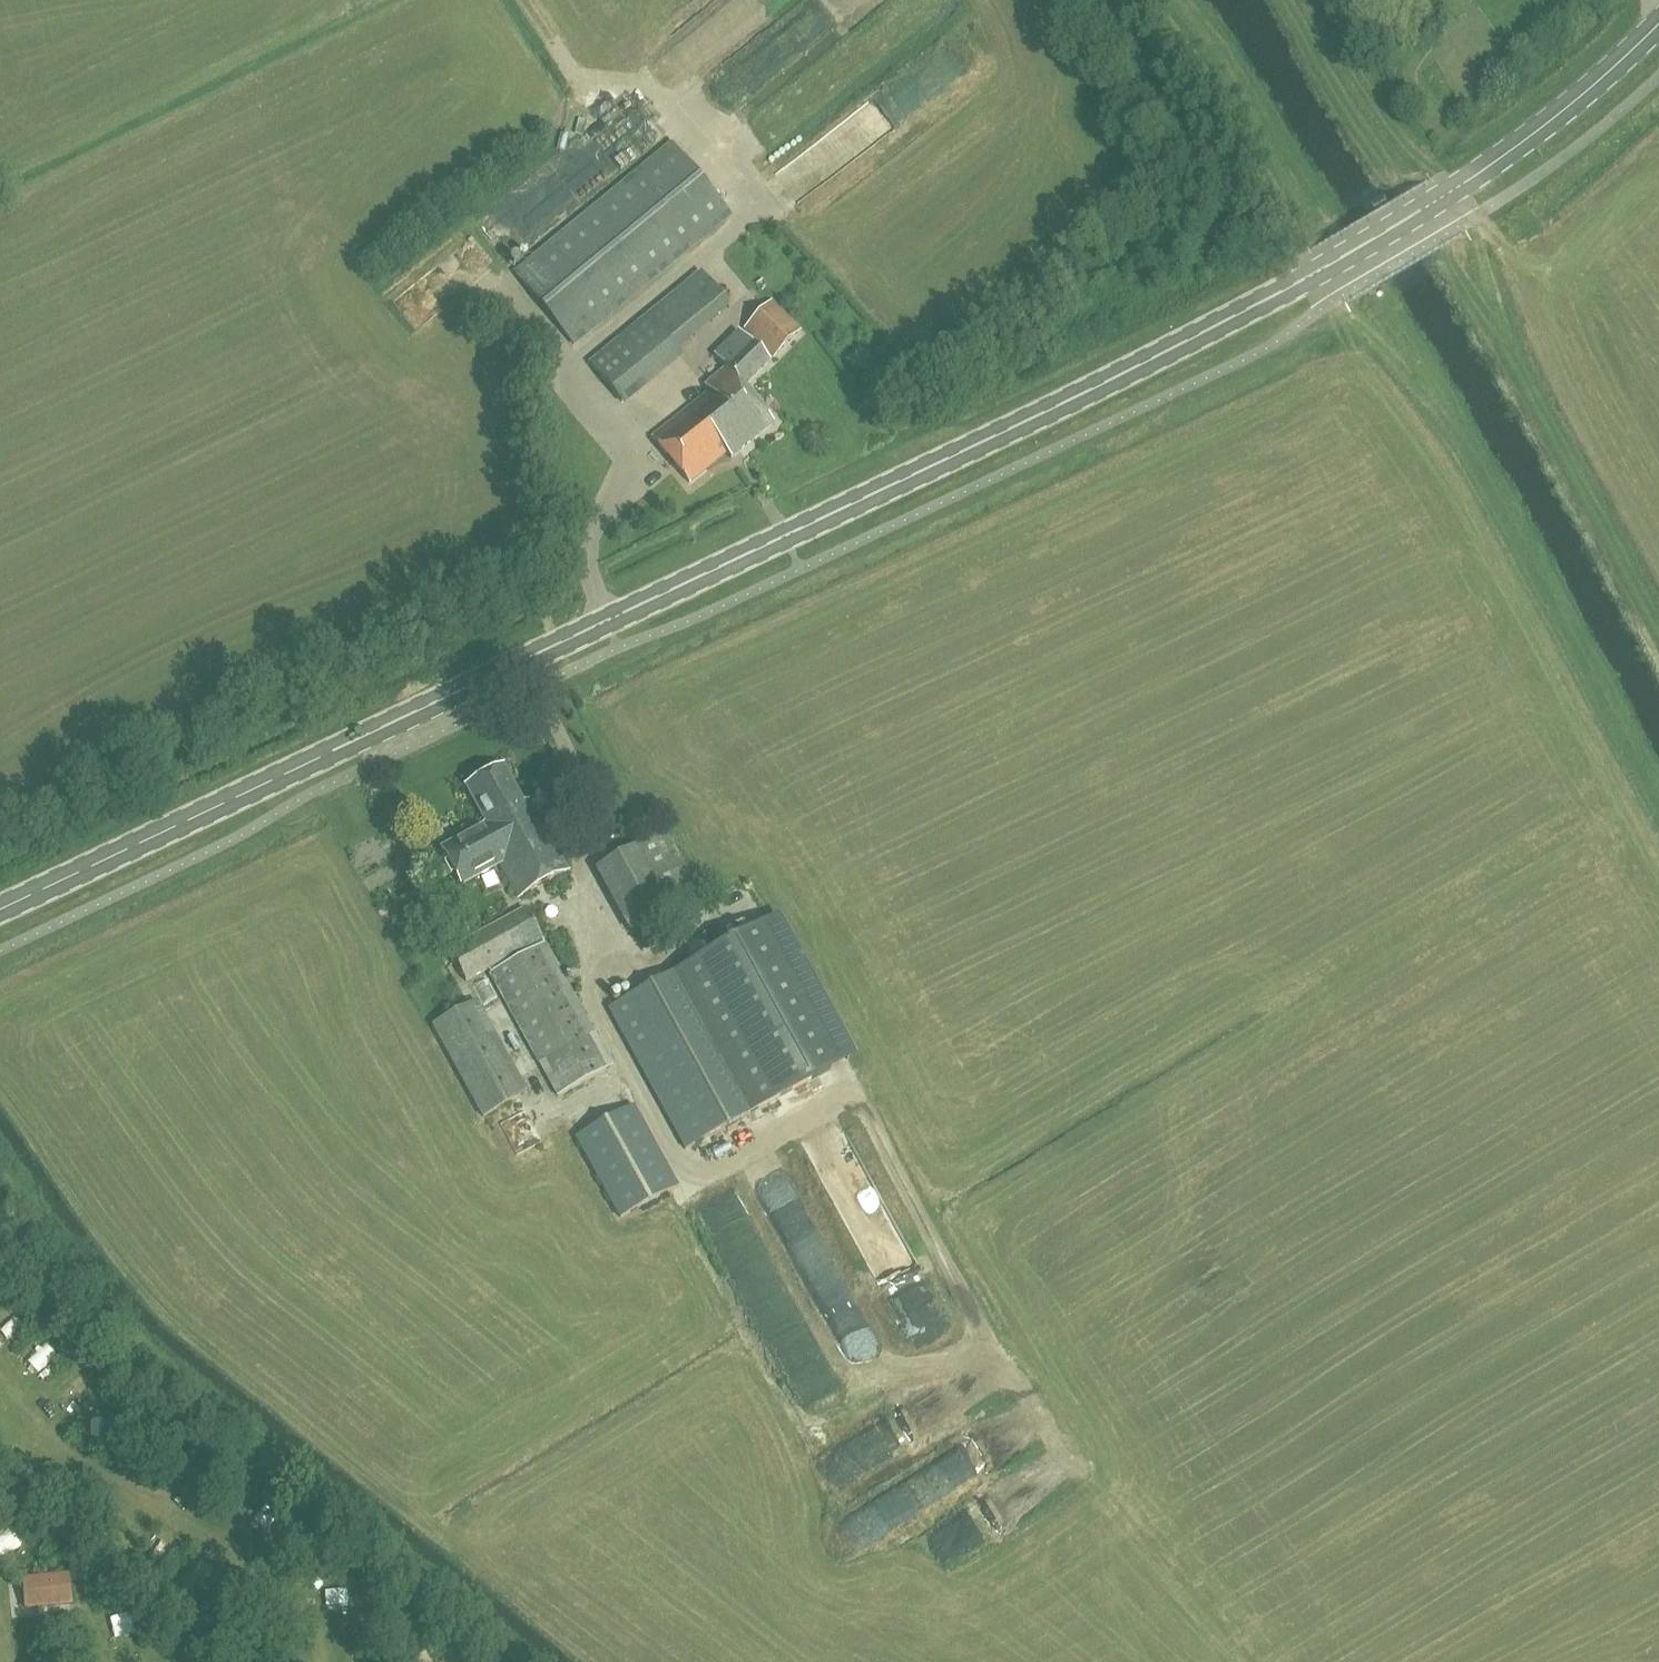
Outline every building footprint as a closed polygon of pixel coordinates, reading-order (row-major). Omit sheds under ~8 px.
[(574,346),(732,216),(671,142),(513,272),(574,346)] [(625,406),(684,356),(680,350),(731,307),(702,270),(588,363),(625,406)] [(774,358),(801,329),(775,304),(748,332),(774,358)] [(708,390),(651,436),(691,483),(726,454),(732,459),(775,424),(744,387),(770,362),(741,333),(716,358),(725,367),(705,387),(708,390)] [(524,803),(504,766),(464,787),(484,825),(441,848),(462,886),(500,865),(518,898),(568,871),(530,800),(524,803)] [(630,932),(701,895),(666,832),(595,870),(630,932)] [(466,983),(543,941),(525,908),(448,950),(466,983)] [(770,919),(608,1009),(685,1150),(847,1061),(770,919)] [(556,1098),(613,1066),(596,1034),(546,943),(489,974),(556,1098)] [(483,1118),(528,1093),(477,1000),(431,1025),(483,1118)] [(619,1219),(679,1187),(634,1105),(574,1138),(619,1219)] [(24,1611),(72,1606),(69,1574),(21,1579),(24,1611)]
